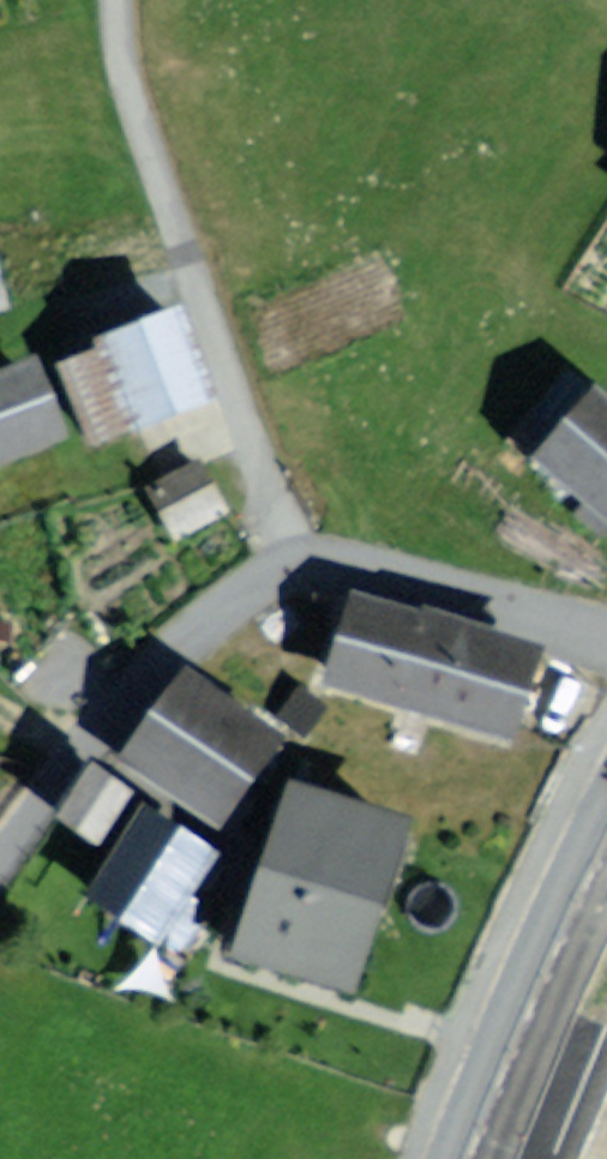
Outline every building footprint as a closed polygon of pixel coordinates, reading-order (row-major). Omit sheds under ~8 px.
[(182,316),(69,359),(96,431),(209,388),(182,316)] [(68,437),(42,373),(0,390),(0,464),(68,437)] [(606,508),(606,403),(604,399),(551,452),(606,508)] [(210,475),(160,496),(179,540),(229,519),(210,475)] [(352,592),(325,687),(515,741),(543,646),(352,592)] [(194,683),(140,764),(219,815),(272,734),(194,683)] [(72,825),(98,839),(122,792),(95,779),(72,825)] [(411,827),(296,797),(256,952),(370,981),(411,827)] [(147,815),(100,897),(163,933),(210,851),(147,815)]
